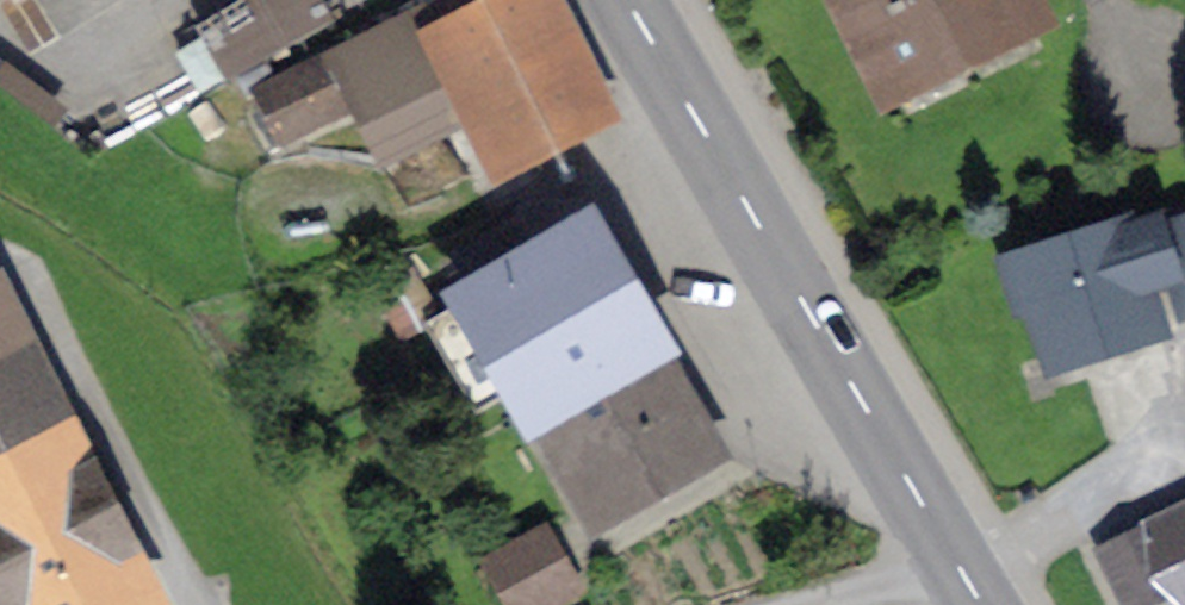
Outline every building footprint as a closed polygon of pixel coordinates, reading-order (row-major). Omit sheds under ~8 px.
[(505,160),(598,113),(540,0),(446,0),(428,9),(505,160)] [(894,83),(1028,18),(1019,0),(853,0),(894,83)] [(345,52),(277,86),(266,64),(244,75),(255,97),(258,96),(281,141),(368,98),(345,52)] [(1171,277),(1180,306),(1184,304),(1184,222),(1157,231),(1171,277)] [(1171,277),(1157,231),(1155,226),(1008,271),(1020,310),(1040,303),(1055,351),(1161,318),(1151,283),(1171,277)] [(521,381),(597,512),(707,448),(585,238),(433,325),(479,405),(521,381)] [(405,337),(438,320),(413,272),(379,289),(405,337)] [(3,604),(121,604),(155,587),(110,503),(94,511),(0,334),(0,598),(3,604)] [(484,562),(508,604),(554,604),(580,590),(546,528),(484,562)] [(1107,554),(1132,604),(1136,604),(1180,583),(1154,530),(1107,554)]
